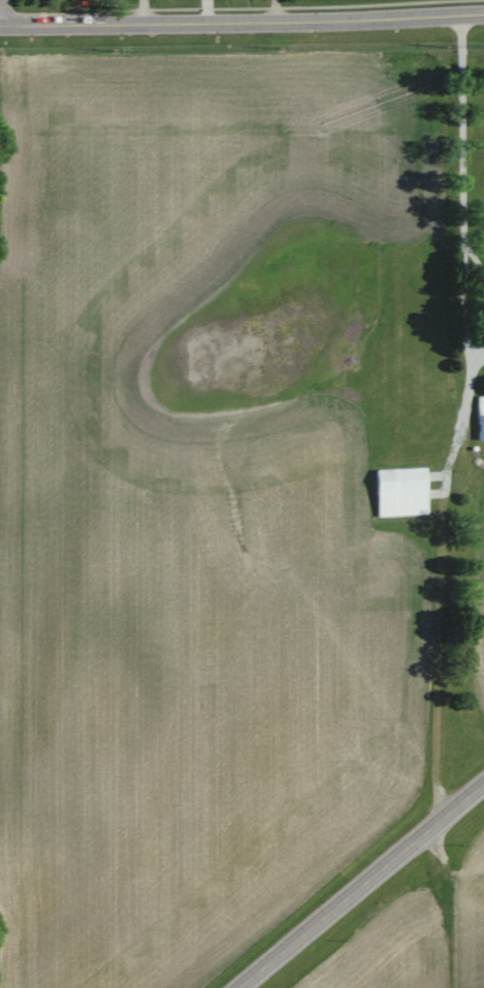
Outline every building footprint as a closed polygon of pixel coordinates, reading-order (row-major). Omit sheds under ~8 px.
[(374,469),(376,515),(426,514),(424,467),(374,469)]
